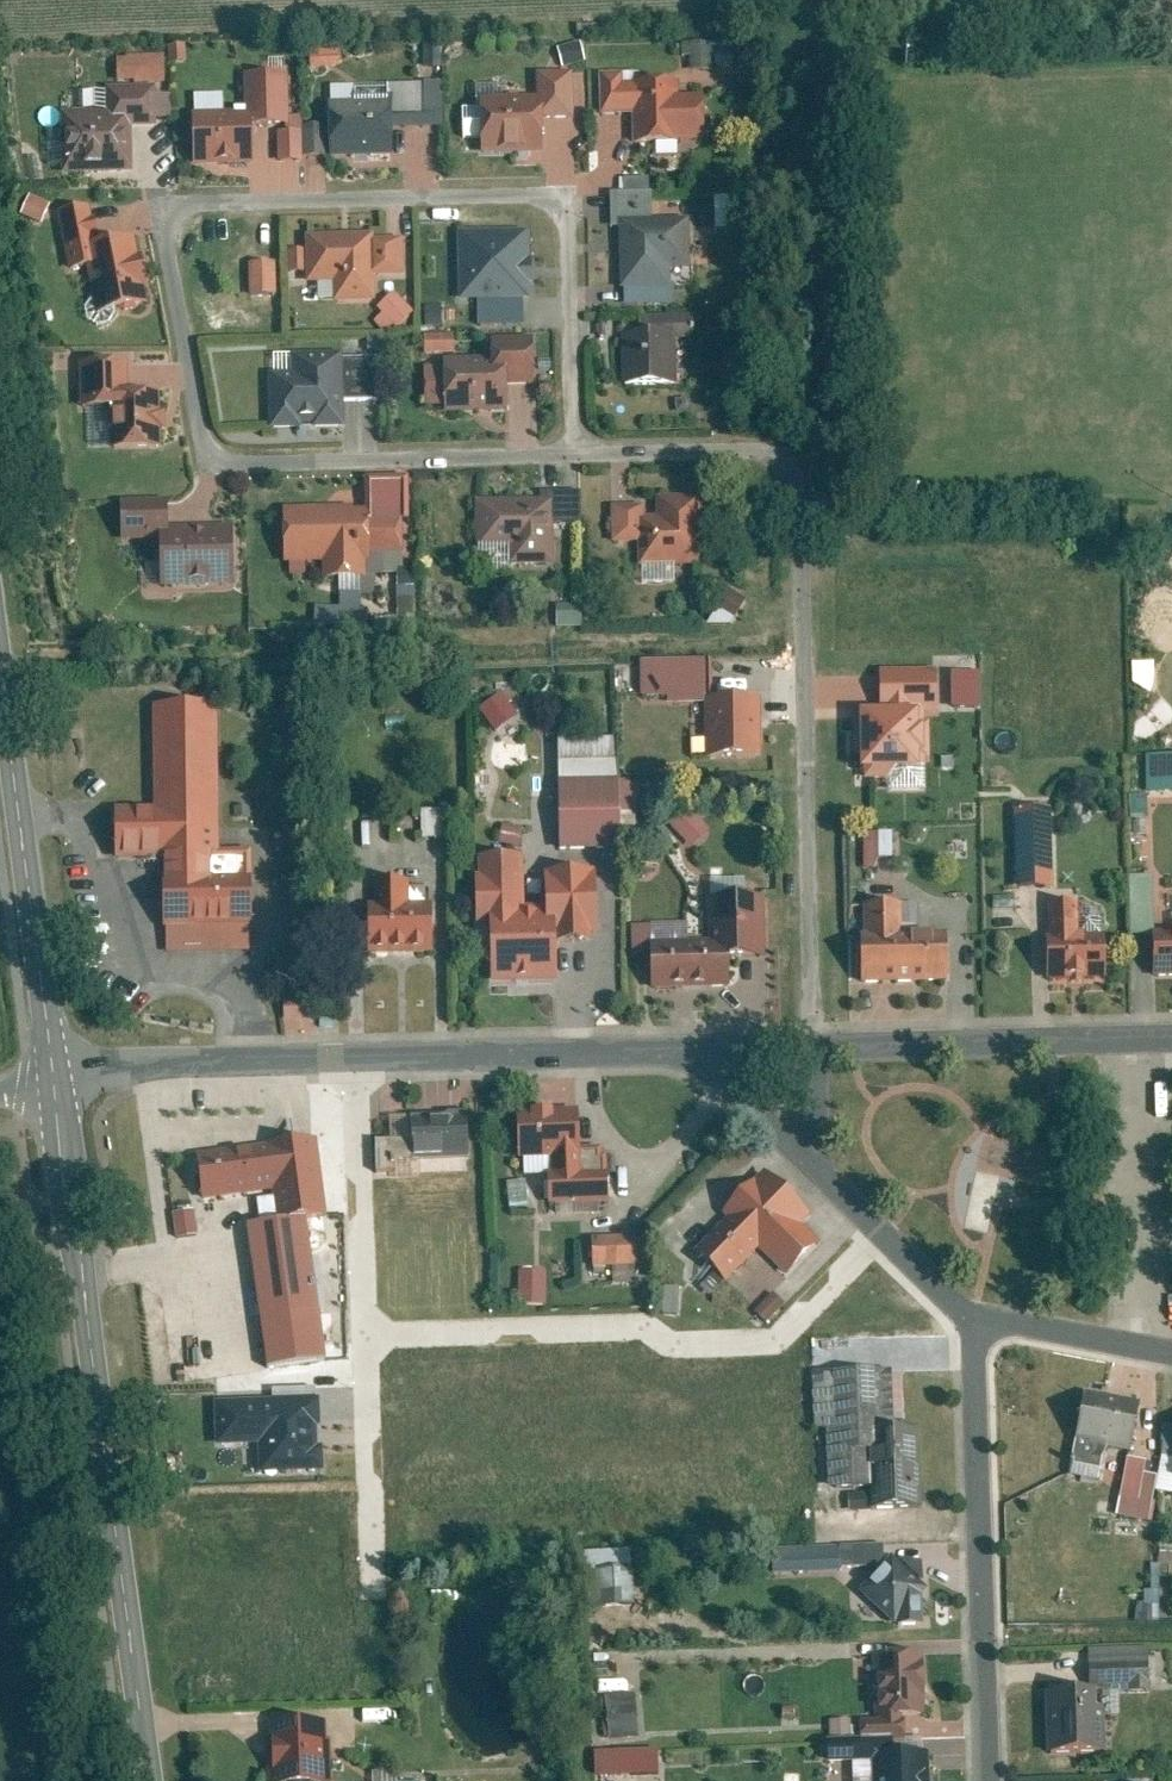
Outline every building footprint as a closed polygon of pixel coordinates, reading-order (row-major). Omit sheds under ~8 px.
[(339,44),(309,45),(310,69),(341,67),(339,44)] [(561,62),(582,61),(581,45),(560,47),(561,62)] [(534,101),(477,102),(478,159),(541,157),(540,125),(573,124),(572,75),(534,76),(534,101)] [(242,114),(189,116),(191,170),(251,168),(250,130),(286,129),(285,77),(241,78),(242,114)] [(677,99),(677,84),(633,85),(633,89),(620,89),(619,77),(595,77),(596,117),(630,116),(631,147),(703,146),(702,99),(677,99)] [(440,86),(327,88),(328,161),(391,160),(390,132),(441,131),(440,86)] [(58,178),(131,177),(130,131),(153,130),(152,89),(102,91),(103,112),(57,113),(58,178)] [(29,195),(20,216),(41,225),(50,204),(29,195)] [(714,196),(716,229),(738,228),(736,195),(714,196)] [(145,308),(132,239),(95,246),(87,208),(56,214),(68,275),(85,272),(94,318),(145,308)] [(688,273),(687,222),(616,223),(618,292),(669,291),(668,273),(688,273)] [(526,233),(454,234),(455,305),(528,303),(526,233)] [(373,235),(301,238),(302,287),(331,286),(332,306),(373,305),(372,281),(402,280),(401,241),(373,242),(373,235)] [(277,295),(276,261),(249,262),(251,296),(277,295)] [(388,340),(415,314),(394,291),(376,308),(381,314),(372,323),(388,340)] [(424,354),(455,353),(454,335),(423,336),(424,354)] [(619,388),(675,387),(674,336),(619,336),(619,388)] [(489,360),(440,362),(441,418),(505,417),(505,391),(533,391),(531,340),(488,341),(489,360)] [(341,432),(341,356),(286,356),(286,376),(266,376),(267,436),(299,435),(299,427),(310,427),(310,432),(341,432)] [(158,453),(158,395),(126,395),(126,364),(78,364),(78,412),(108,412),(108,453),(158,453)] [(414,559),(413,520),(418,520),(417,476),(374,476),(374,506),(291,507),(292,560),(330,560),(331,580),(374,579),(374,559),(404,559),(414,559)] [(650,515),(650,505),(619,505),(619,541),(644,541),(645,565),(663,565),(713,565),(712,495),(663,495),(663,515),(650,515)] [(483,549),(520,549),(520,562),(562,562),(562,500),(558,500),(519,500),(483,500),(483,549)] [(232,592),(230,528),(166,530),(165,502),(117,503),(119,544),(156,543),(158,594),(232,592)] [(933,777),(933,768),(932,711),(947,711),(947,667),(889,667),(889,706),(860,706),(860,749),(872,749),(872,778),(933,777)] [(980,708),(980,670),(951,671),(951,708),(980,708)] [(480,705),(494,729),(518,715),(504,691),(480,705)] [(768,697),(711,697),(712,759),(769,758),(768,697)] [(166,850),(208,849),(219,849),(215,707),(157,709),(160,813),(112,814),(113,837),(127,836),(127,851),(166,850)] [(625,779),(625,739),(562,739),(563,780),(625,779)] [(1152,755),(1153,791),(1171,790),(1171,754),(1152,755)] [(563,780),(563,847),(629,847),(629,779),(625,779),(563,780)] [(1059,806),(1023,808),(1026,891),(1062,890),(1059,806)] [(422,837),(450,837),(450,808),(422,808),(422,837)] [(503,825),(499,843),(521,847),(524,829),(503,825)] [(864,860),(893,861),(893,831),(864,830),(864,860)] [(167,883),(160,884),(161,926),(198,925),(198,921),(252,920),(251,877),(208,878),(208,849),(166,850),(167,883)] [(529,915),(529,855),(486,855),(487,923),(500,923),(500,982),(568,981),(567,947),(603,946),(602,869),(556,870),(556,914),(529,915)] [(1153,932),(1153,874),(1130,875),(1130,932),(1153,932)] [(379,879),(379,906),(380,936),(380,954),(439,953),(439,905),(416,905),(415,879),(379,879)] [(739,987),(739,961),(775,961),(775,897),(714,898),(715,939),(655,939),(655,988),(739,987)] [(1057,903),(1058,938),(1052,939),(1053,979),(1118,977),(1117,936),(1097,937),(1096,902),(1057,903)] [(872,905),(873,936),(869,936),(870,983),(956,980),(954,933),(926,934),(925,903),(872,905)] [(1156,933),(1158,978),(1171,977),(1171,932),(1156,933)] [(475,1113),(415,1118),(419,1165),(479,1161),(475,1113)] [(617,1170),(591,1171),(589,1113),(523,1115),(524,1160),(558,1159),(559,1206),(618,1205),(617,1170)] [(323,1131),(197,1145),(204,1201),(278,1192),(282,1223),(333,1216),(323,1131)] [(410,1134),(377,1137),(375,1153),(376,1175),(414,1170),(410,1134)] [(771,1170),(696,1252),(735,1288),(767,1253),(796,1279),(830,1242),(812,1225),(820,1215),(771,1170)] [(527,1206),(526,1181),(509,1182),(510,1206),(527,1206)] [(174,1213),(177,1236),(198,1233),(195,1210),(174,1213)] [(346,1310),(333,1216),(282,1223),(255,1227),(275,1369),(335,1361),(328,1312),(346,1310)] [(592,1268),(637,1266),(636,1235),(591,1237),(592,1268)] [(550,1271),(526,1270),(525,1292),(549,1293),(550,1271)] [(885,1369),(826,1371),(834,1492),(876,1490),(877,1513),(928,1511),(925,1431),(888,1433),(885,1369)] [(1139,1405),(1082,1395),(1073,1445),(1130,1455),(1139,1405)] [(272,1400),(215,1403),(217,1445),(261,1446),(262,1472),(323,1471),(319,1399),(272,1400)] [(889,1545),(845,1546),(846,1567),(889,1566),(889,1545)] [(889,1566),(865,1592),(903,1627),(934,1627),(931,1562),(906,1562),(899,1555),(889,1566)] [(1094,1651),(1095,1687),(1159,1685),(1158,1648),(1094,1651)] [(936,1655),(881,1656),(882,1728),(937,1727),(936,1655)] [(645,1737),(643,1693),(609,1695),(610,1738),(645,1737)] [(1051,1695),(1054,1753),(1115,1751),(1112,1693),(1051,1695)] [(275,1725),(275,1780),(336,1780),(337,1725),(275,1725)] [(834,1764),(859,1763),(902,1762),(902,1740),(833,1742),(834,1764)] [(660,1774),(659,1748),(599,1751),(600,1777),(660,1774)] [(859,1780),(935,1780),(934,1761),(902,1762),(859,1763),(859,1780)]
